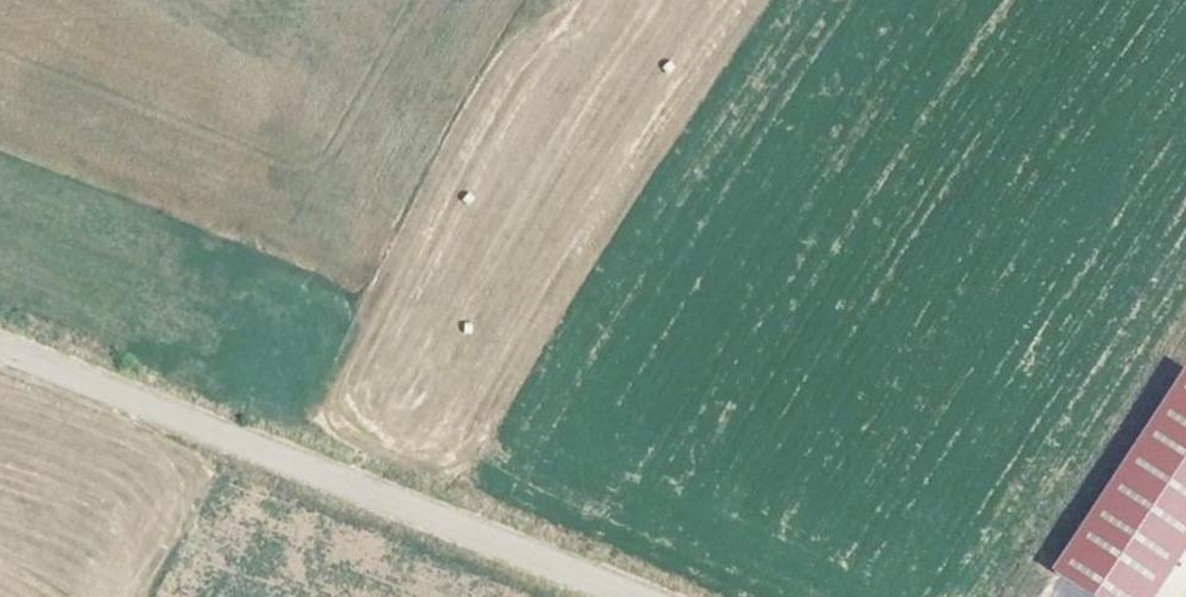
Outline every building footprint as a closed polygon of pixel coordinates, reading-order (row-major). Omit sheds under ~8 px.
[(1053,571),(1092,596),(1151,596),(1185,545),(1185,370),(1053,571)]
